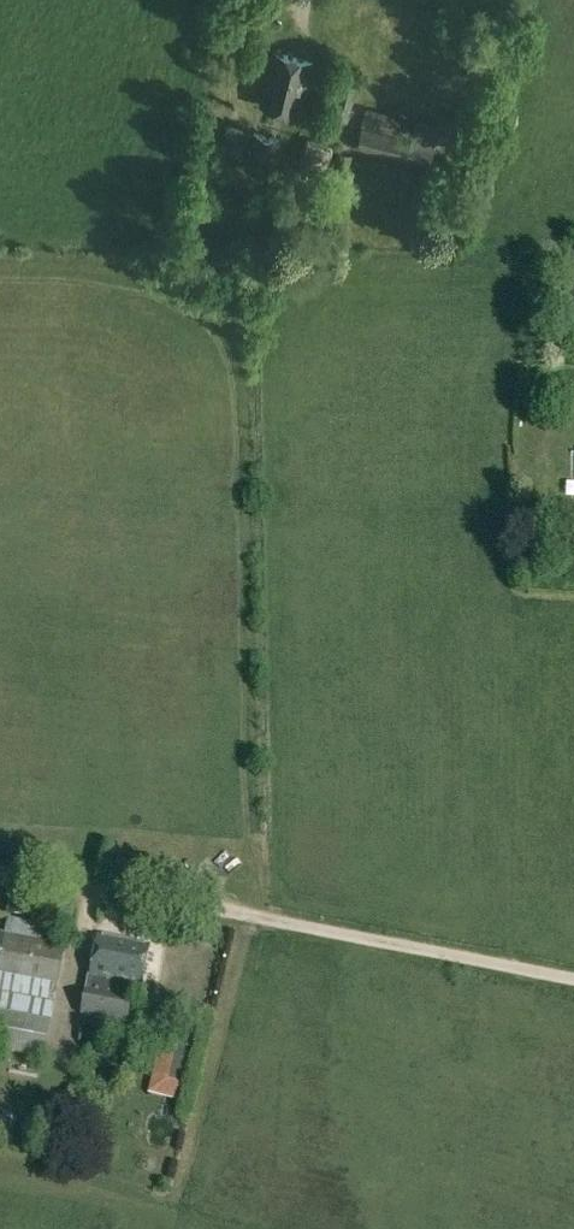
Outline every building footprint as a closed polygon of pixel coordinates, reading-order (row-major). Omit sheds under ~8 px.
[(313,61),(276,52),(263,105),(300,113),(313,61)] [(332,117),(349,121),(359,82),(342,78),(332,117)] [(363,125),(398,133),(403,116),(367,108),(363,125)] [(415,139),(362,127),(357,148),(427,165),(437,125),(419,121),(415,139)] [(244,167),(272,174),(281,138),(253,131),(244,167)] [(12,892),(8,918),(29,922),(34,896),(12,892)] [(57,986),(67,934),(7,923),(0,960),(0,975),(57,986)] [(134,987),(142,988),(148,946),(98,939),(90,992),(89,992),(85,1014),(129,1021),(134,987)] [(51,1023),(57,986),(0,975),(0,1012),(51,1023)] [(0,1012),(0,1053),(43,1062),(51,1023),(0,1012)] [(148,1093),(177,1102),(182,1085),(185,1085),(194,1052),(177,1047),(176,1052),(161,1048),(148,1093)] [(9,1131),(7,1108),(0,1109),(0,1131),(9,1131)]
